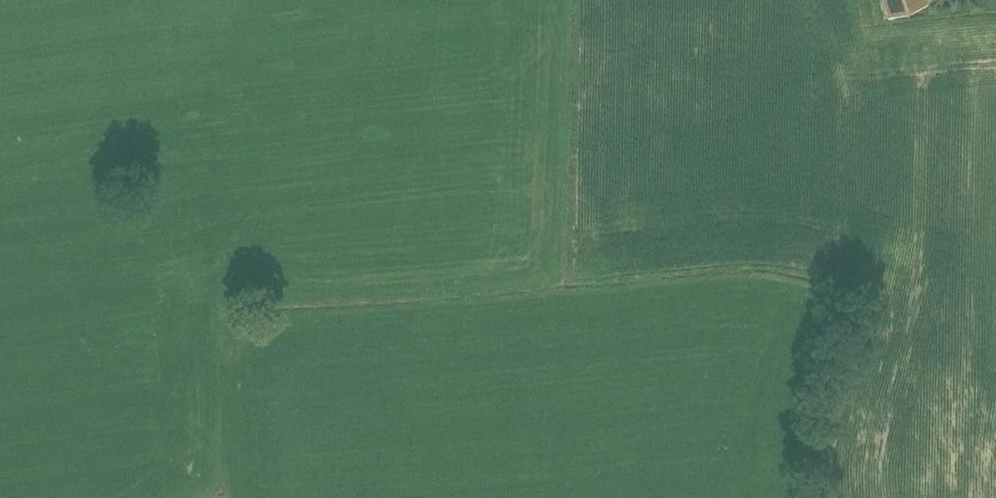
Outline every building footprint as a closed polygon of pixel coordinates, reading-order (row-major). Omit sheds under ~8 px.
[(890,15),(925,3),(923,0),(886,0),(890,15)]
